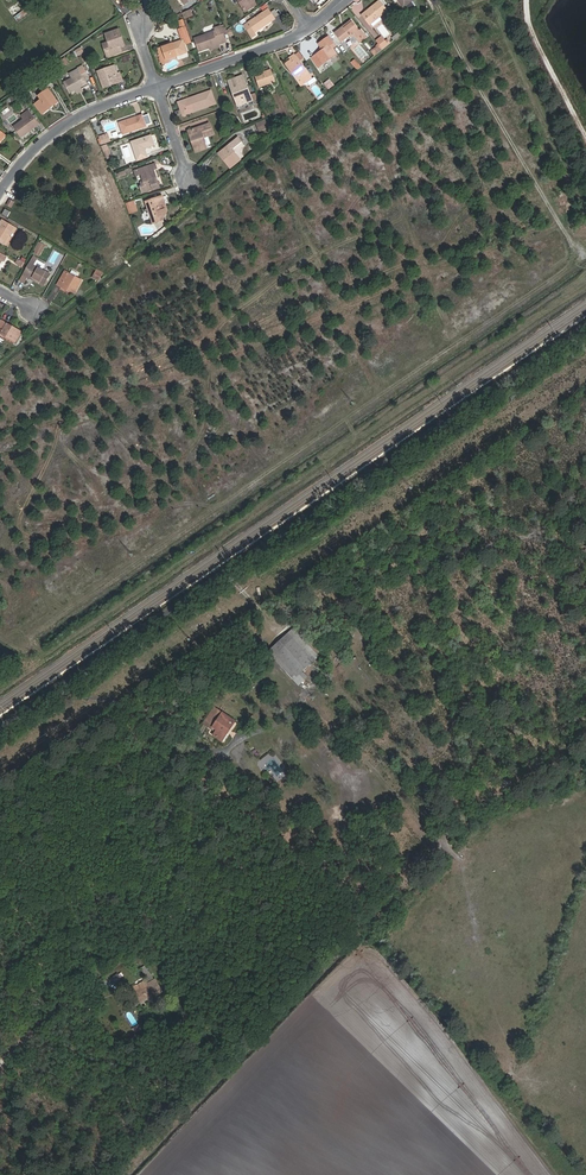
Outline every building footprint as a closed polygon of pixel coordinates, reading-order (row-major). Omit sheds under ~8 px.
[(255,0),(238,0),(246,12),(258,4),(255,0)] [(372,7),(362,14),(370,24),(388,10),(382,2),(373,8),(372,7)] [(404,7),(408,11),(415,6),(412,2),(404,7)] [(14,17),(21,12),(15,3),(8,9),(14,17)] [(185,18),(194,14),(191,9),(183,12),(185,18)] [(275,19),(269,9),(249,22),(256,31),(275,19)] [(344,26),(334,32),(342,42),(351,35),(352,38),(355,36),(360,43),(369,37),(363,29),(361,30),(353,21),(345,27),(344,26)] [(258,35),(256,31),(249,22),(244,25),(254,38),(258,35)] [(188,44),(192,43),(186,26),(182,28),(179,29),(183,38),(185,37),(188,44)] [(214,29),(214,31),(195,38),(200,52),(227,42),(224,36),(222,28),(221,26),(214,29)] [(379,31),(387,36),(390,31),(382,26),(379,31)] [(105,52),(105,53),(106,57),(123,52),(121,47),(126,46),(120,28),(105,33),(108,43),(110,51),(105,52)] [(384,48),(391,42),(389,39),(387,40),(384,35),(378,39),(382,45),(384,48)] [(183,40),(158,49),(163,64),(168,62),(168,60),(178,56),(180,59),(181,60),(189,57),(183,40)] [(338,54),(330,44),(311,58),(319,68),(323,65),(338,54)] [(360,44),(354,48),(362,58),(367,54),(360,44)] [(378,45),(371,50),(375,55),(384,48),(382,45),(379,48),(378,45)] [(305,67),(295,53),(289,58),(290,60),(286,63),(292,73),(295,71),(303,83),(312,76),(306,68),(305,67)] [(78,68),(81,73),(63,82),(70,93),(87,84),(85,80),(90,76),(83,65),(78,68)] [(115,65),(97,71),(103,88),(124,81),(121,72),(118,73),(115,65)] [(272,69),(255,75),(259,87),(276,81),(272,69)] [(292,73),(301,84),(303,83),(295,71),(292,73)] [(244,75),(228,81),(237,106),(253,100),(252,97),(250,92),(244,75)] [(38,97),(40,100),(34,104),(42,115),(59,102),(49,89),(38,97)] [(217,104),(212,90),(177,102),(182,116),(217,104)] [(22,94),(20,91),(12,97),(14,100),(22,94)] [(30,110),(22,115),(24,119),(32,114),(30,110)] [(32,114),(24,119),(13,127),(21,138),(39,125),(32,114)] [(144,114),(119,122),(123,135),(147,126),(144,114)] [(265,120),(257,123),(259,131),(268,128),(265,120)] [(193,140),(192,141),(196,153),(208,149),(204,138),(213,135),(209,123),(190,130),(193,140)] [(111,141),(109,133),(101,136),(103,143),(111,141)] [(152,134),(131,141),(138,160),(149,157),(146,148),(155,145),(152,134)] [(239,136),(218,153),(230,168),(241,159),(233,148),(243,141),(239,136)] [(143,180),(138,182),(142,193),(161,187),(155,169),(158,168),(156,163),(135,170),(137,176),(141,174),(143,180)] [(163,195),(145,201),(153,224),(164,220),(169,211),(163,195)] [(136,206),(134,200),(126,203),(129,209),(136,206)] [(10,212),(5,209),(2,214),(7,217),(10,212)] [(1,225),(0,226),(0,242),(5,245),(15,227),(2,219),(0,221),(0,224),(1,225)] [(52,245),(42,240),(40,243),(46,246),(50,248),(52,245)] [(46,246),(40,243),(36,251),(41,254),(46,246)] [(38,258),(34,256),(20,280),(25,283),(28,278),(36,282),(37,280),(45,285),(51,273),(43,269),(35,265),(37,262),(38,258)] [(14,264),(22,268),(25,263),(17,258),(14,264)] [(93,277),(99,280),(103,272),(98,268),(93,277)] [(70,273),(65,270),(57,284),(69,292),(71,288),(76,291),(82,280),(77,276),(70,273)] [(3,320),(0,324),(0,334),(1,333),(15,342),(22,331),(3,320)] [(317,650),(292,623),(270,643),(296,670),(317,650)] [(235,715),(214,700),(202,717),(210,722),(212,719),(217,722),(213,728),(221,734),(235,715)] [(267,767),(275,778),(285,770),(271,751),(257,762),(264,770),(267,767)] [(117,983),(125,977),(121,971),(112,977),(117,983)] [(147,987),(155,982),(147,971),(140,976),(141,978),(147,987)] [(140,976),(138,973),(128,980),(131,984),(141,978),(140,976)] [(128,980),(122,984),(126,990),(131,997),(147,987),(141,978),(131,984),(128,980)] [(142,994),(144,997),(150,992),(147,987),(131,997),(133,1000),(142,994)] [(126,1001),(131,997),(126,990),(121,993),(126,1001)] [(142,1023),(133,1026),(135,1031),(144,1027),(142,1023)] [(180,1037),(194,1049),(204,1038),(188,1027),(180,1037)]
